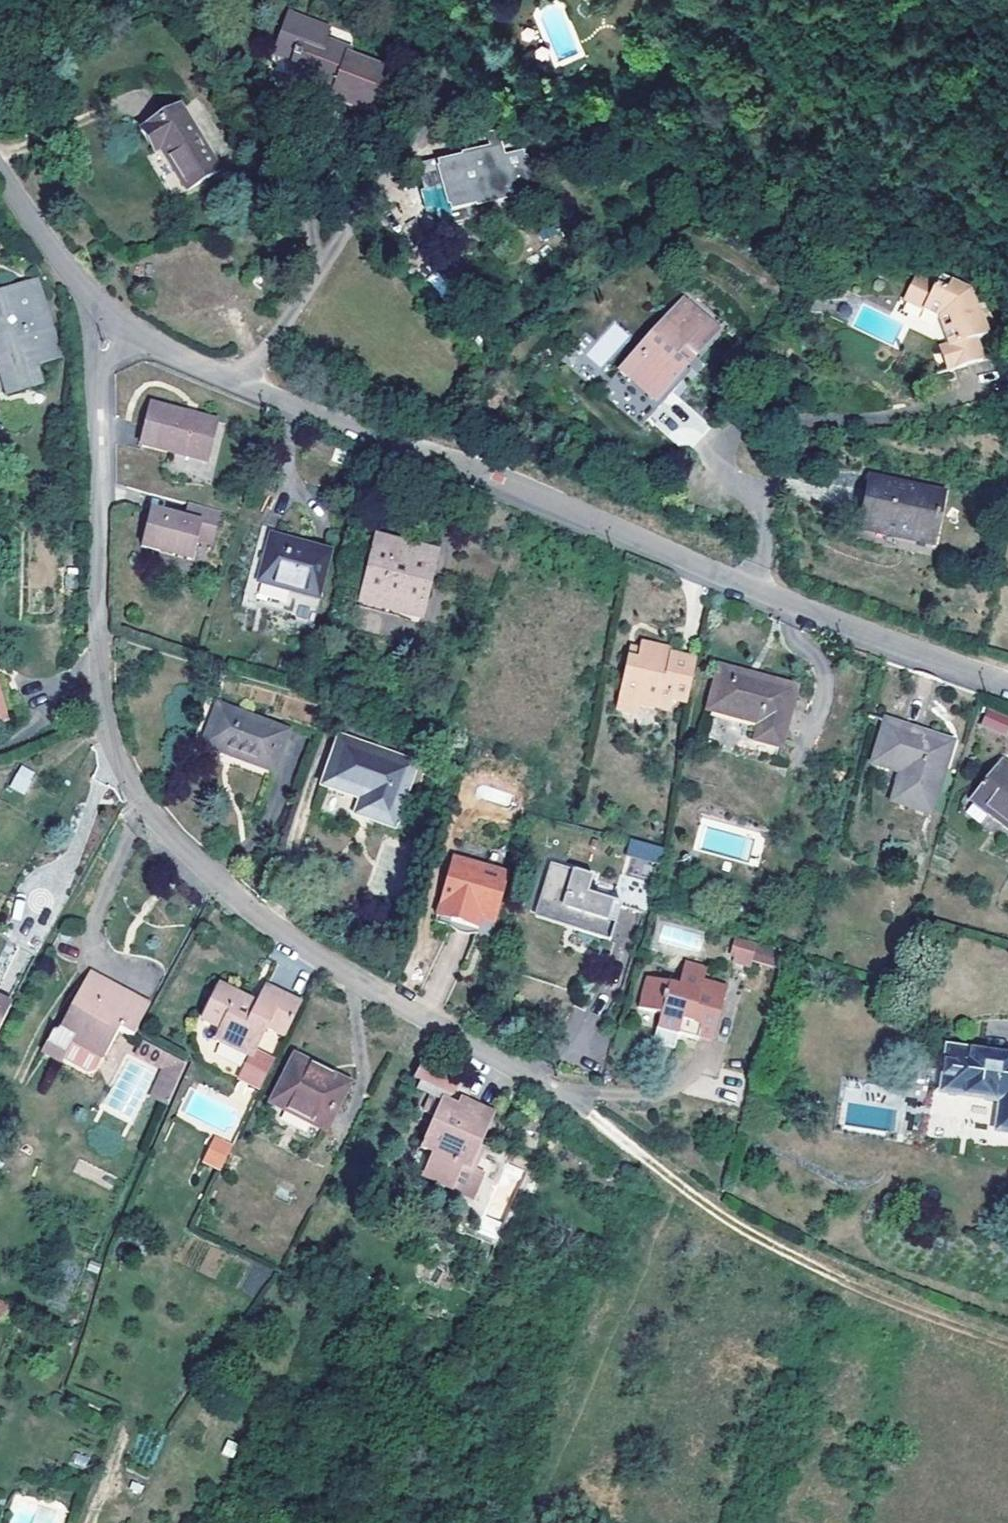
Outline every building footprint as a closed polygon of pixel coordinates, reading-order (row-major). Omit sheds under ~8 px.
[(330,98),(379,114),(393,69),(350,54),(352,49),(324,40),(327,28),(287,16),(278,47),(297,52),(293,64),(289,77),(332,92),(330,98)] [(278,47),(275,58),(293,64),(297,52),(278,47)] [(287,83),(330,98),(332,92),(289,77),(287,83)] [(160,150),(186,192),(220,170),(181,106),(142,131),(156,154),(160,150)] [(431,205),(438,232),(471,223),(468,211),(534,192),(523,151),(505,155),(502,146),(419,170),(423,184),(405,189),(411,210),(431,205)] [(947,346),(954,370),(989,360),(983,339),(994,335),(989,314),(986,315),(980,290),(963,280),(965,277),(948,267),(941,279),(927,271),(913,294),(948,314),(956,344),(947,346)] [(53,329),(40,284),(29,288),(42,332),(53,329)] [(0,297),(0,348),(13,391),(42,383),(36,365),(61,357),(53,329),(42,332),(29,288),(0,297)] [(624,400),(655,425),(700,375),(690,366),(679,357),(686,348),(698,357),(721,330),(685,299),(620,374),(635,387),(624,400)] [(584,352),(600,368),(631,337),(615,322),(584,352)] [(690,366),(698,357),(686,348),(679,357),(690,366)] [(215,421),(153,406),(143,446),(206,461),(215,421)] [(880,524),(878,534),(935,545),(946,493),(872,478),(862,521),(880,524)] [(195,522),(199,506),(188,503),(184,519),(195,522)] [(213,545),(222,512),(199,506),(195,522),(184,519),(151,511),(142,548),(194,561),(196,548),(198,542),(213,545)] [(860,530),(878,534),(880,524),(862,521),(860,530)] [(333,552),(271,536),(258,583),(320,599),(333,552)] [(420,619),(436,551),(378,538),(365,597),(400,605),(398,614),(420,619)] [(212,552),(213,545),(198,542),(196,548),(212,552)] [(362,606),(398,614),(400,605),(365,597),(362,606)] [(673,703),(689,706),(698,664),(671,657),(672,652),(642,645),(637,664),(630,662),(621,701),(671,713),(673,703)] [(797,688),(719,668),(708,713),(760,726),(755,743),(781,750),(797,688)] [(1007,730),(1007,716),(987,707),(979,725),(1005,736),(1007,730)] [(286,732),(218,708),(204,746),(273,771),(286,732)] [(952,742),(886,722),(873,765),(901,774),(893,804),(930,815),(952,742)] [(413,765),(342,739),(326,787),(364,799),(358,815),(392,826),(413,765)] [(1002,761),(971,800),(1007,828),(1007,766),(1002,761)] [(10,787),(26,795),(36,771),(20,764),(10,787)] [(658,863),(663,846),(630,837),(625,854),(658,863)] [(447,878),(466,883),(471,863),(453,858),(447,878)] [(496,921),(509,874),(471,863),(466,883),(447,878),(442,898),(455,902),(450,922),(478,929),(481,917),(496,921)] [(540,910),(574,920),(572,929),(610,941),(621,907),(587,896),(592,879),(553,868),(540,910)] [(450,922),(455,902),(442,898),(436,918),(450,922)] [(572,929),(574,920),(540,910),(538,919),(572,929)] [(736,958),(751,961),(755,948),(739,944),(736,958)] [(676,960),(672,976),(703,983),(707,967),(676,960)] [(90,972),(88,977),(118,993),(120,989),(90,972)] [(716,1029),(726,990),(703,983),(672,976),(670,985),(646,979),(638,1009),(660,1015),(656,1030),(677,1036),(697,1040),(697,1038),(712,1042),(715,1029),(716,1029)] [(134,1037),(151,1006),(120,989),(118,993),(88,977),(59,1030),(55,1027),(42,1052),(63,1063),(65,1062),(88,1075),(95,1073),(102,1060),(104,1061),(120,1029),(134,1037)] [(244,998),(221,986),(202,1023),(221,1032),(215,1043),(250,1061),(266,1030),(286,1041),(302,1008),(266,990),(257,1008),(243,1001),(244,998)] [(656,1030),(653,1044),(673,1050),(677,1036),(656,1030)] [(147,1062),(154,1048),(144,1042),(137,1057),(147,1062)] [(168,1107),(186,1065),(154,1048),(147,1062),(166,1071),(152,1099),(168,1107)] [(992,1101),(1001,1056),(948,1049),(940,1094),(992,1101)] [(242,1082),(260,1092),(274,1065),(255,1056),(242,1082)] [(1001,1056),(992,1101),(1000,1103),(996,1133),(1007,1135),(1007,1057),(1001,1056)] [(349,1085),(296,1057),(271,1106),(325,1133),(349,1085)] [(453,1097),(460,1082),(427,1067),(420,1082),(453,1097)] [(469,1226),(478,1230),(499,1181),(486,1176),(492,1162),(475,1154),(493,1114),(462,1101),(459,1108),(444,1102),(423,1149),(435,1155),(427,1174),(425,1178),(471,1198),(464,1214),(468,1215),(471,1222),(469,1226)] [(201,1161),(219,1170),(233,1144),(214,1134),(201,1161)] [(410,1166),(427,1174),(435,1155),(423,1149),(419,1147),(410,1166)] [(478,1230),(476,1235),(495,1243),(527,1170),(508,1162),(499,1181),(478,1230)] [(512,1211),(512,1209),(513,1207),(520,1194),(529,1171),(527,1170),(495,1243),(497,1244),(512,1211)] [(7,1522),(33,1522),(37,1498),(13,1494),(7,1522)]
